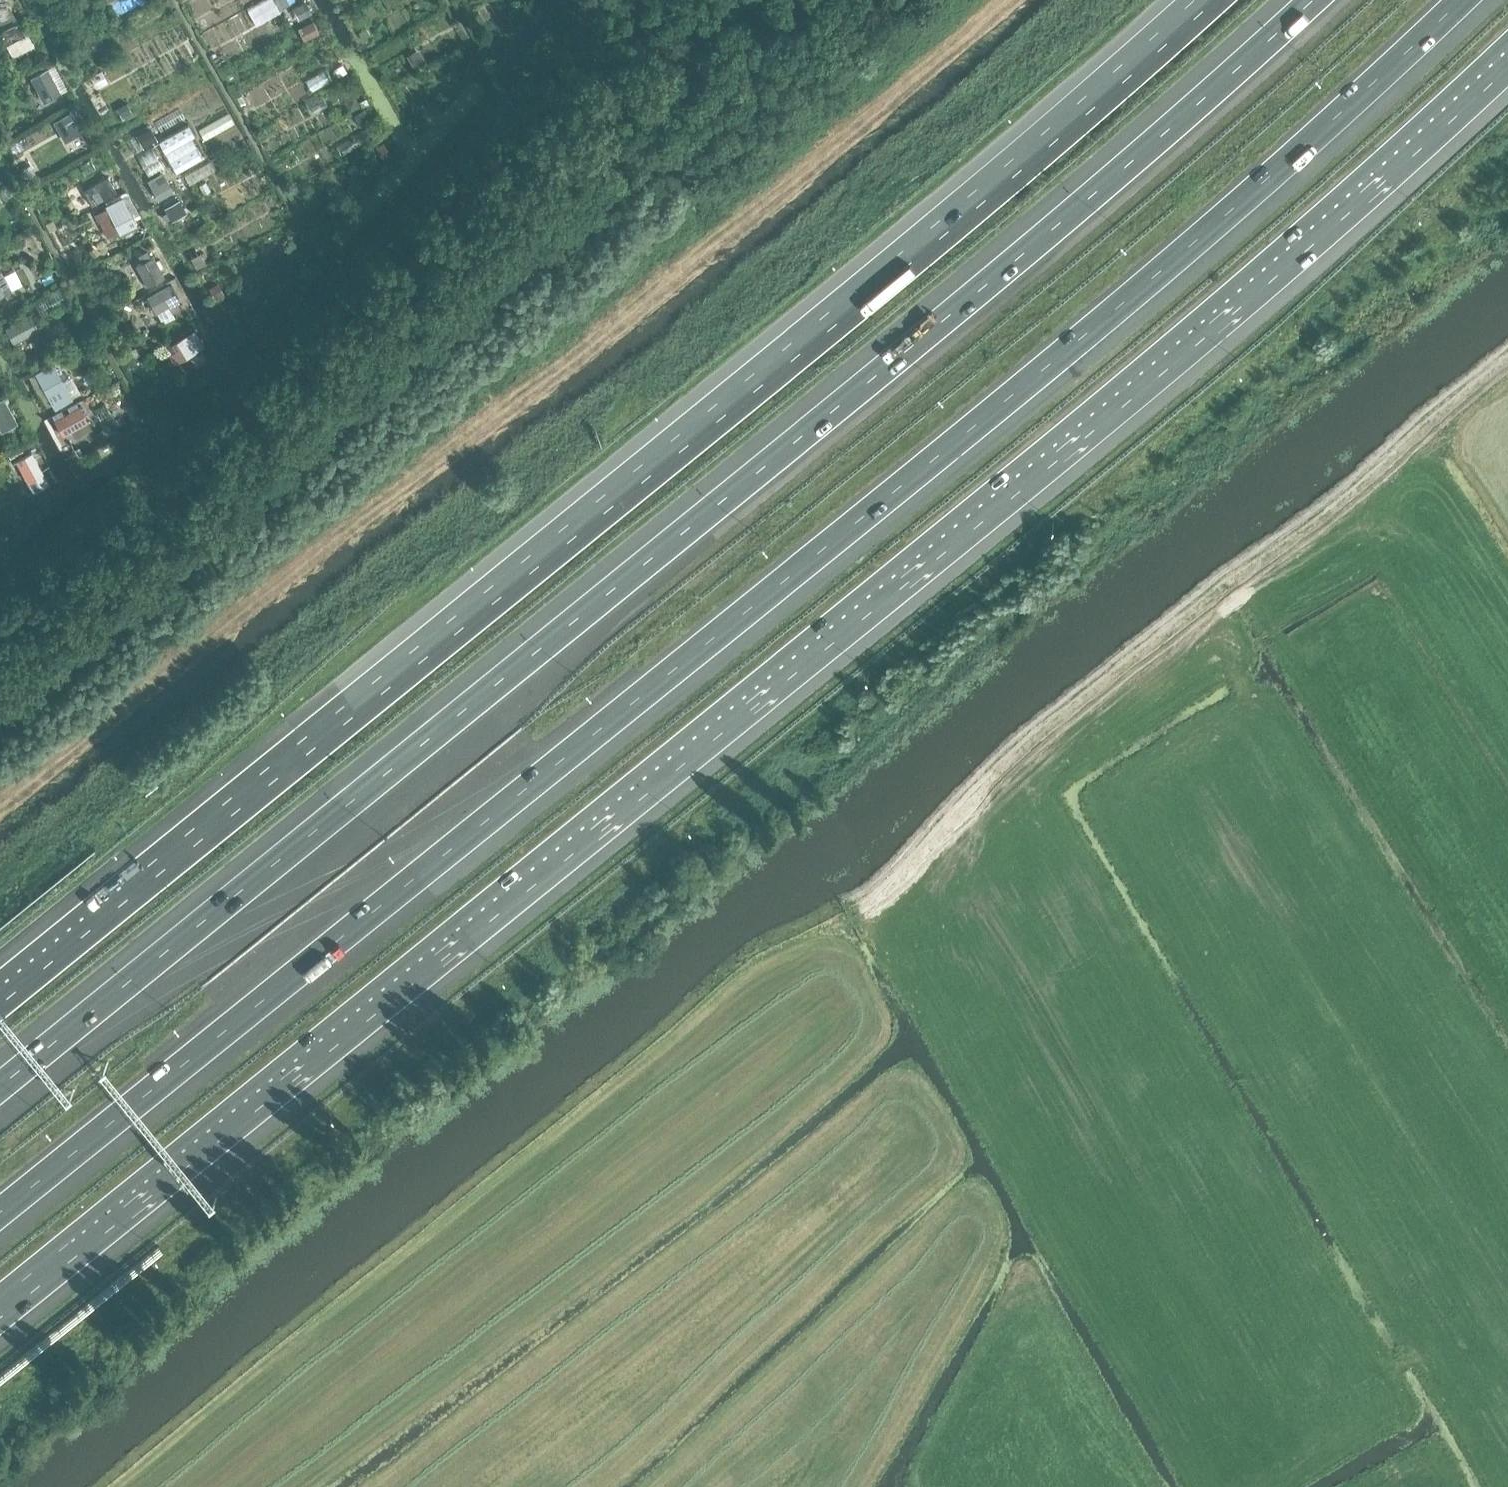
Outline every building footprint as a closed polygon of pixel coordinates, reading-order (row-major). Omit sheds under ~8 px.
[(0,23),(15,16),(7,0),(0,0),(0,23)] [(307,1),(292,9),(299,20),(313,12),(307,1)] [(65,20),(58,23),(64,33),(70,30),(65,20)] [(314,20),(302,26),(309,39),(320,33),(314,20)] [(23,21),(1,31),(13,56),(35,45),(23,21)] [(370,33),(367,27),(360,31),(364,37),(370,33)] [(100,34),(90,39),(95,49),(105,44),(100,34)] [(413,52),(408,55),(415,68),(421,65),(413,52)] [(343,64),(335,69),(339,76),(347,72),(343,64)] [(48,67),(31,76),(44,101),(62,92),(48,67)] [(103,70),(91,76),(95,83),(98,89),(109,83),(103,70)] [(356,96),(345,101),(351,112),(362,107),(356,96)] [(128,104),(118,108),(123,118),(132,114),(128,104)] [(363,110),(355,115),(361,125),(369,120),(368,119),(373,116),(367,107),(363,110)] [(415,110),(408,115),(413,123),(420,118),(415,110)] [(84,131),(73,112),(58,120),(70,140),(84,131)] [(152,129),(138,137),(144,147),(157,139),(152,129)] [(385,143),(378,147),(384,157),(391,152),(385,143)] [(108,176),(84,189),(93,204),(117,191),(111,181),(116,177),(113,171),(107,174),(108,176)] [(168,181),(153,189),(160,201),(175,193),(168,181)] [(108,208),(96,213),(104,228),(115,222),(120,231),(121,234),(138,225),(135,219),(123,196),(121,193),(107,200),(109,204),(106,205),(108,208)] [(180,199),(165,208),(167,212),(171,218),(186,210),(180,199)] [(133,233),(126,236),(130,243),(136,240),(133,233)] [(201,252),(192,257),(197,267),(207,262),(201,252)] [(143,261),(137,265),(148,286),(165,277),(154,255),(152,257),(143,261)] [(217,283),(209,288),(216,299),(224,295),(217,283)] [(171,284),(148,296),(156,312),(158,311),(169,305),(173,312),(183,306),(171,284)] [(31,314),(6,327),(15,343),(40,330),(31,314)] [(200,323),(170,341),(172,343),(181,359),(187,356),(202,347),(205,345),(200,338),(207,334),(200,323)] [(55,366),(37,376),(50,399),(51,401),(69,391),(55,366)] [(0,400),(0,425),(14,417),(4,398),(0,400)] [(56,420),(55,420),(64,435),(71,431),(88,422),(80,406),(79,407),(71,411),(64,415),(56,420)] [(109,425),(102,430),(106,436),(113,432),(109,425)] [(32,453),(13,463),(18,472),(22,470),(34,493),(31,494),(37,506),(55,496),(49,484),(32,453)]
